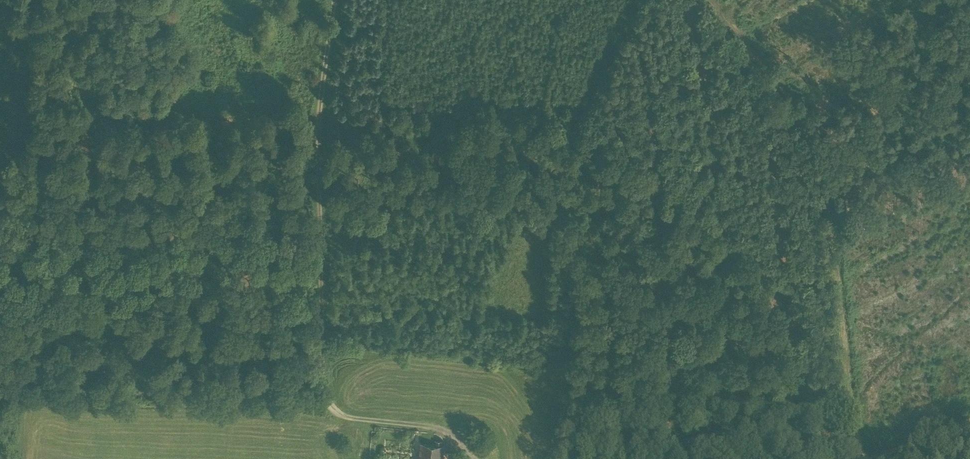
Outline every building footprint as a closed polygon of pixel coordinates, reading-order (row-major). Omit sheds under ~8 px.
[(422,444),(420,458),(439,458),(441,446),(422,444)]
